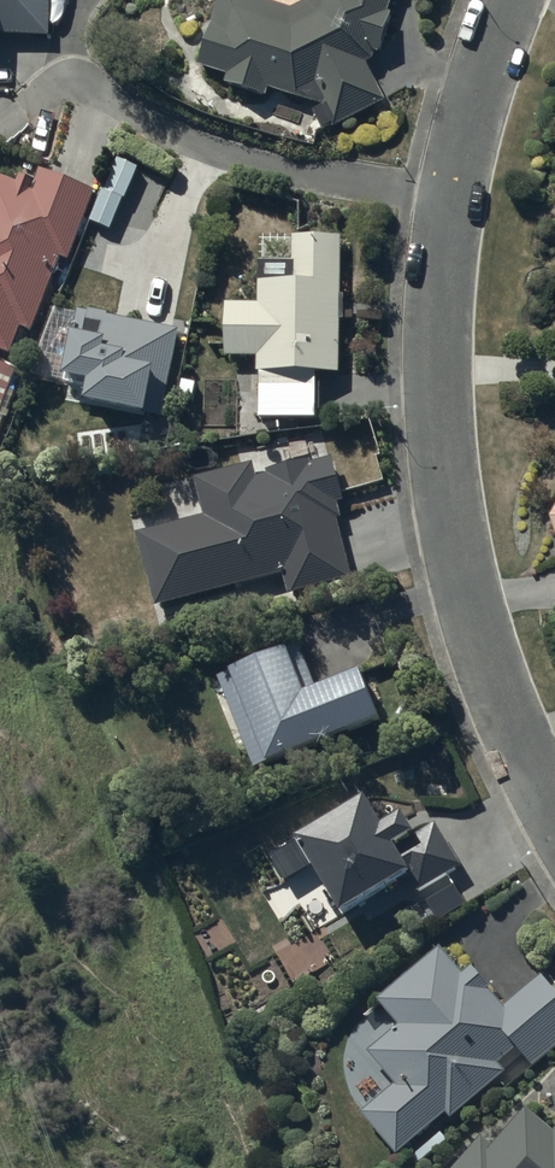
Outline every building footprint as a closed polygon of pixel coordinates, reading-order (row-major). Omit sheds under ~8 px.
[(51,38),(52,0),(0,0),(0,38),(51,38)] [(257,0),(219,0),(199,68),(227,76),(224,87),(266,99),(268,91),(324,107),(311,113),(322,132),(332,126),(335,131),(386,103),(366,65),(371,66),(376,52),(379,54),(392,16),(388,14),(393,0),(306,0),(304,5),(292,11),(257,0)] [(33,334),(62,261),(70,264),(98,194),(42,172),(37,185),(21,179),(19,185),(0,177),(0,354),(11,358),(23,330),(33,334)] [(319,376),(341,376),(341,240),(294,240),(294,263),(260,263),(260,306),(228,306),(228,360),(257,360),(257,375),(261,375),(261,421),(319,421),(319,376)] [(92,388),(88,409),(150,421),(150,419),(163,422),(181,333),(110,319),(110,315),(90,311),(90,314),(79,312),(74,340),(76,340),(67,383),(92,388)] [(0,367),(0,419),(19,374),(0,367)] [(138,536),(157,610),(284,577),(289,598),(354,581),(339,521),(343,520),(339,505),(345,504),(334,461),(313,466),(312,462),(268,473),(269,477),(259,479),(255,465),(196,481),(206,518),(138,536)] [(266,768),(267,770),(379,726),(360,677),(304,699),(287,656),(218,683),(254,773),(266,768)] [(295,843),(341,920),(409,880),(419,896),(461,870),(435,826),(413,839),(401,818),(381,830),(365,802),(295,843)] [(397,1159),(446,1117),(451,1123),(505,1076),(497,1068),(516,1052),(531,1070),(554,1049),(554,995),(540,978),(503,1010),(489,993),(490,992),(472,971),(464,978),(440,950),(377,1005),(398,1029),(367,1056),(393,1086),(359,1115),(397,1159)] [(458,1167),(554,1167),(554,1132),(553,1134),(527,1111),(493,1149),(483,1140),(458,1167)]
